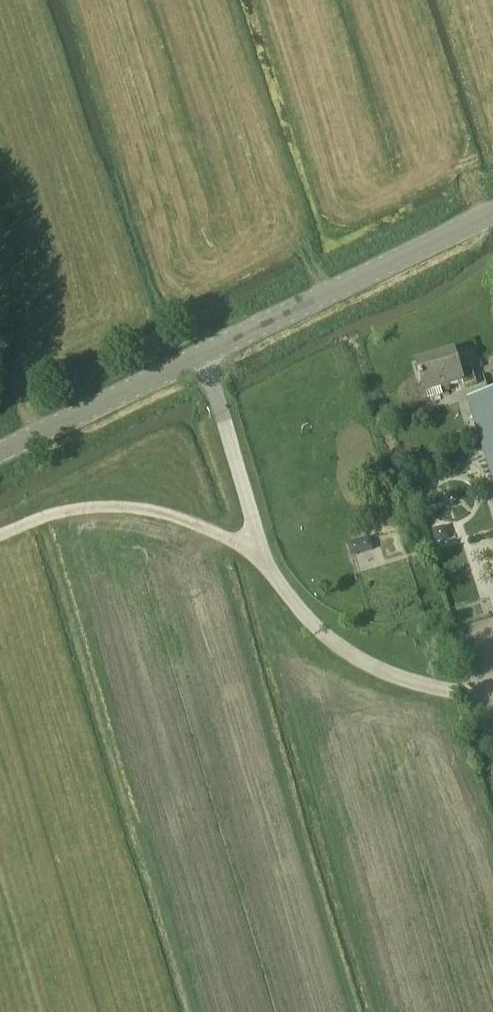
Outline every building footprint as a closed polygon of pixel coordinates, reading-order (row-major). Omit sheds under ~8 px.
[(464,387),(476,384),(471,364),(459,367),(455,353),(417,365),(426,394),(463,383),(464,387)] [(469,403),(482,447),(492,444),(492,396),(469,403)] [(373,551),(370,539),(360,541),(364,554),(373,551)]
